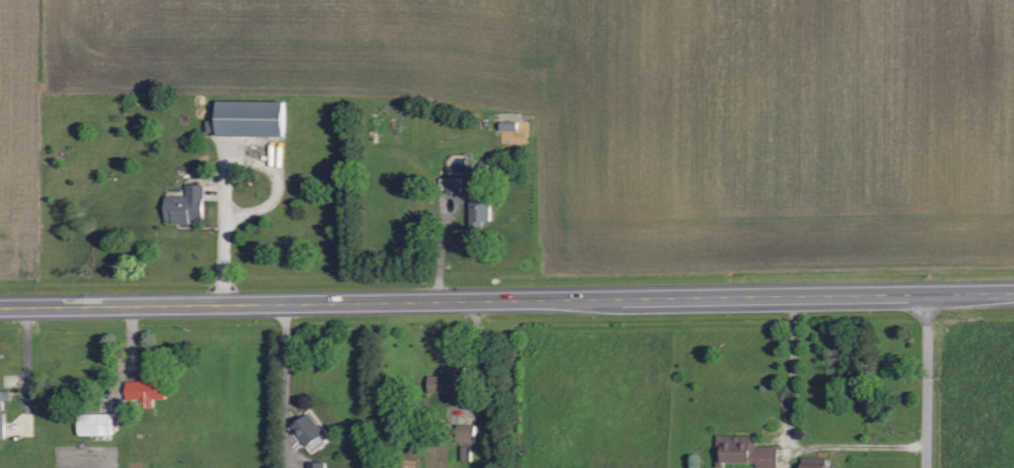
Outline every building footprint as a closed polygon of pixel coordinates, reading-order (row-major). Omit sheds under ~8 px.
[(280,135),(280,100),(213,100),(213,135),(280,135)] [(460,193),(460,177),(445,176),(445,192),(460,193)] [(202,184),(185,183),(185,195),(163,195),(162,220),(201,221),(202,184)] [(467,220),(488,221),(488,198),(468,198),(467,220)] [(426,375),(426,393),(445,393),(446,401),(456,401),(456,375),(426,375)] [(124,380),(123,399),(142,400),(142,407),(152,407),(152,398),(164,398),(164,384),(149,384),(149,376),(139,376),(139,381),(124,380)] [(2,438),(1,401),(9,400),(9,389),(0,390),(0,438),(2,438)] [(290,422),(307,453),(327,442),(310,411),(290,422)] [(111,413),(75,414),(76,435),(112,434),(111,413)] [(473,442),(473,424),(455,424),(455,441),(473,442)] [(776,446),(754,446),(754,435),(716,435),(716,462),(754,461),(754,467),(776,467),(776,446)] [(824,457),(799,456),(799,467),(823,467),(824,457)]
